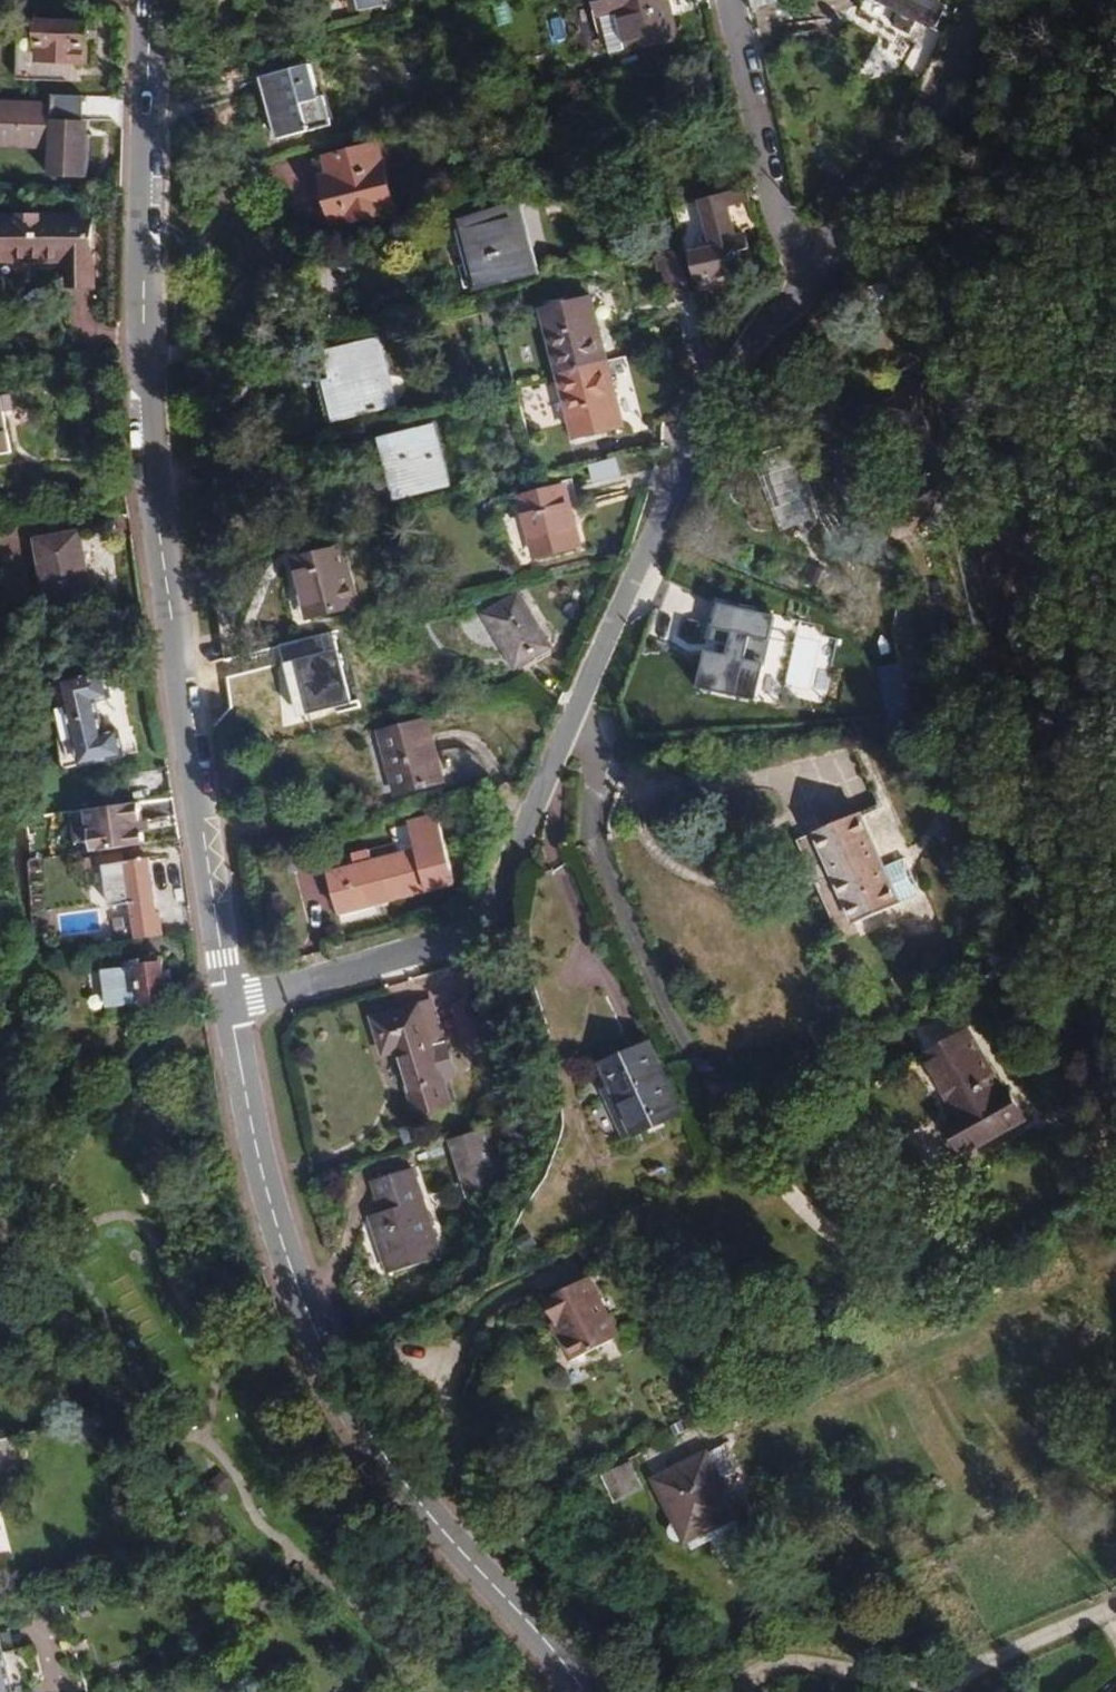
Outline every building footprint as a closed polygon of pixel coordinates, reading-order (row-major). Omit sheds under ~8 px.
[(356,12),(386,6),(385,0),(353,0),(356,12)] [(613,55),(679,39),(670,0),(600,0),(613,55)] [(751,9),(780,3),(779,0),(749,0),(751,9)] [(936,0),(870,0),(872,1),(879,3),(899,13),(892,26),(911,35),(917,22),(943,36),(957,10),(936,0)] [(39,22),(38,62),(88,63),(89,23),(39,22)] [(266,79),(282,140),(311,132),(305,105),(320,101),(311,67),(266,79)] [(84,94),(54,93),(54,108),(0,106),(0,146),(52,147),(51,176),(88,177),(89,133),(83,133),(84,94)] [(396,210),(380,145),(327,160),(331,176),(337,197),(329,199),(336,226),(396,210)] [(337,197),(331,176),(323,179),(329,199),(337,197)] [(757,227),(751,200),(712,209),(721,247),(693,254),(699,282),(744,272),(740,252),(751,249),(747,230),(757,227)] [(459,218),(478,292),(539,277),(520,202),(459,218)] [(92,218),(0,221),(0,262),(68,260),(93,260),(92,218)] [(693,293),(682,251),(656,258),(660,274),(663,274),(670,300),(693,293)] [(93,288),(93,260),(68,260),(69,287),(93,288)] [(609,360),(593,299),(543,312),(559,373),(609,360)] [(398,406),(382,341),(330,354),(337,383),(330,385),(339,421),(398,406)] [(627,428),(609,360),(559,373),(577,441),(627,428)] [(923,383),(885,408),(927,469),(910,481),(937,519),(995,480),(968,441),(964,444),(923,383)] [(339,421),(330,385),(321,388),(328,423),(339,421)] [(12,452),(9,431),(8,431),(5,410),(13,408),(11,395),(0,397),(0,454),(12,452)] [(386,442),(400,500),(453,488),(438,428),(386,442)] [(793,451),(757,463),(779,530),(816,518),(793,451)] [(595,488),(623,480),(617,458),(589,466),(595,488)] [(522,499),(537,560),(584,548),(569,486),(522,499)] [(35,541),(46,609),(92,602),(81,533),(35,541)] [(298,563),(313,620),(363,607),(349,549),(298,563)] [(523,595),(486,615),(516,670),(553,650),(523,595)] [(843,632),(719,604),(699,691),(779,709),(782,695),(827,705),(843,632)] [(65,744),(69,768),(132,756),(127,731),(111,734),(104,700),(121,697),(116,672),(60,683),(71,742),(65,744)] [(382,734),(397,796),(445,783),(429,721),(382,734)] [(880,808),(800,843),(839,935),(901,908),(886,872),(904,864),(890,832),(919,806),(891,743),(852,746),(880,808)] [(142,821),(139,804),(87,812),(92,852),(145,845),(144,834),(142,821)] [(455,885),(437,816),(409,824),(416,851),(374,863),(357,867),(330,875),(341,916),(455,885)] [(153,833),(152,820),(142,821),(144,834),(153,833)] [(374,863),(371,850),(354,855),(357,867),(374,863)] [(132,905),(137,938),(166,934),(162,913),(158,913),(150,858),(124,863),(123,856),(102,859),(110,908),(132,905)] [(172,1001),(166,958),(126,964),(128,988),(143,987),(148,1020),(168,1017),(166,1001),(172,1001)] [(474,971),(454,977),(459,997),(449,1010),(461,1055),(494,1045),(474,971)] [(431,1000),(371,1016),(382,1060),(396,1055),(414,1118),(449,1109),(432,1050),(444,1047),(431,1000)] [(944,1018),(926,1028),(935,1045),(953,1035),(944,1018)] [(970,1031),(922,1056),(949,1107),(946,1109),(951,1119),(945,1123),(961,1154),(1025,1118),(1008,1089),(1004,1092),(970,1031)] [(682,1116),(651,1044),(600,1066),(609,1088),(614,1086),(635,1137),(682,1116)] [(635,1137),(614,1086),(609,1088),(601,1091),(624,1142),(635,1137)] [(494,1177),(479,1131),(445,1141),(460,1189),(494,1177)] [(379,1213),(367,1218),(386,1276),(439,1258),(411,1171),(370,1183),(379,1213)] [(588,1277),(544,1299),(555,1323),(552,1325),(570,1363),(619,1338),(588,1277)] [(733,1472),(721,1446),(706,1453),(719,1478),(733,1472)] [(737,1516),(719,1478),(706,1453),(652,1479),(673,1519),(672,1523),(670,1526),(670,1530),(670,1534),(672,1537),(675,1540),(678,1542),(682,1543),(686,1542),(688,1542),(734,1517),(737,1516)] [(642,1488),(628,1459),(601,1473),(616,1501),(642,1488)] [(693,1549),(739,1526),(734,1517),(688,1542),(693,1549)] [(90,1588),(76,1590),(79,1611),(94,1609),(90,1588)] [(27,1689),(18,1648),(5,1651),(0,1633),(0,1691),(13,1691),(27,1689)] [(738,1667),(732,1656),(722,1661),(728,1672),(738,1667)] [(320,1684),(328,1691),(346,1691),(331,1675),(320,1684)]
